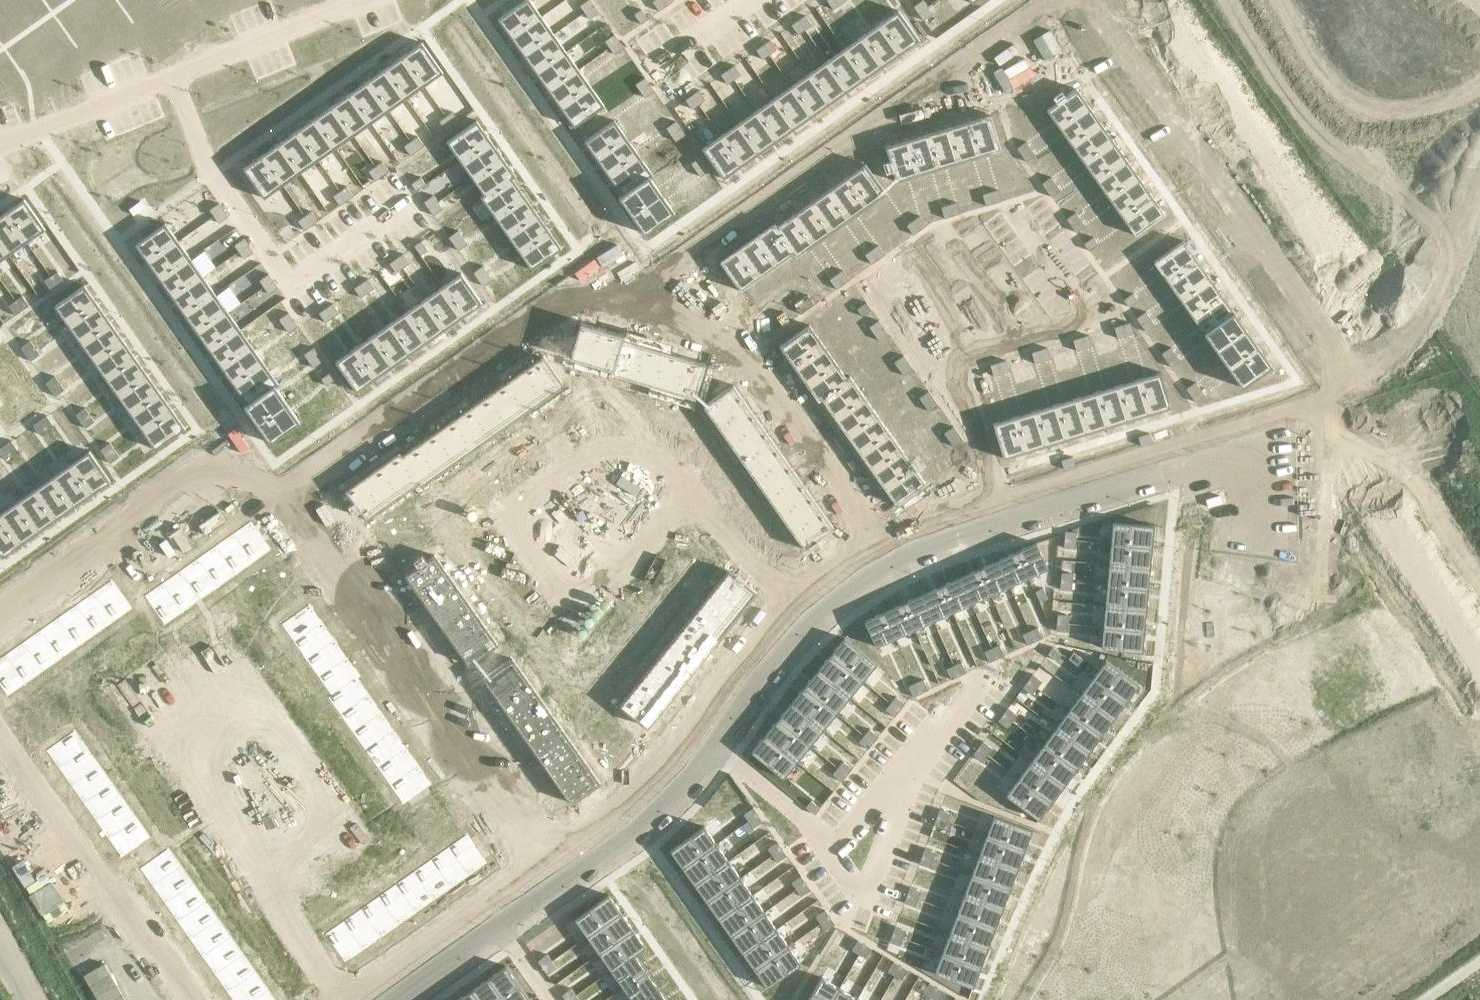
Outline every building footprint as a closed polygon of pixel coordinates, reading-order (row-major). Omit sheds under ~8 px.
[(498,18),(511,37),(541,16),(530,0),(524,0),(498,18)] [(580,5),(585,12),(594,5),(591,0),(587,0),(580,5)] [(653,1),(659,10),(666,6),(662,0),(654,0),(653,1)] [(833,9),(840,4),(837,0),(827,0),(833,9)] [(914,6),(918,13),(928,6),(924,0),(922,0),(914,6)] [(594,5),(585,12),(589,18),(599,12),(594,5)] [(928,6),(918,13),(923,19),(932,13),(928,6)] [(641,9),(634,14),(641,23),(648,18),(641,9)] [(898,10),(880,23),(901,53),(919,40),(898,10)] [(805,15),(798,20),(805,29),(812,24),(805,15)] [(541,16),(511,37),(524,55),(554,33),(541,16)] [(798,20),(791,24),(798,34),(805,29),(798,20)] [(880,23),(862,35),(883,65),(901,53),(880,23)] [(554,33),(524,55),(536,72),(566,51),(554,33)] [(614,34),(605,40),(610,47),(619,40),(614,34)] [(862,35),(844,48),(865,78),(883,65),(862,35)] [(619,40),(610,47),(614,54),(624,47),(619,40)] [(770,40),(763,45),(769,54),(776,49),(770,40)] [(422,42),(403,55),(424,85),(443,72),(422,42)] [(763,45),(756,49),(763,59),(769,54),(763,45)] [(844,48),(827,60),(848,90),(865,78),(844,48)] [(566,51),(536,72),(549,90),(579,69),(566,51)] [(403,55),(385,67),(407,97),(424,85),(403,55)] [(827,60),(809,73),(830,103),(848,90),(827,60)] [(734,65),(728,70),(734,79),(741,74),(734,65)] [(385,67),(368,80),(389,110),(407,97),(385,67)] [(579,69),(549,90),(561,108),(591,86),(579,69)] [(728,70),(721,74),(727,84),(734,79),(728,70)] [(809,73),(791,85),(812,115),(830,103),(809,73)] [(645,77),(635,84),(640,90),(650,84),(645,77)] [(368,80),(350,92),(371,122),(389,110),(368,80)] [(650,84),(640,90),(645,97),(654,91),(650,84)] [(791,85),(774,97),(795,127),(812,115),(791,85)] [(591,86),(561,108),(574,126),(604,105),(591,86)] [(1078,87),(1048,108),(1061,126),(1092,105),(1078,87)] [(699,90),(692,94),(699,104),(706,99),(699,90)] [(350,92),(332,105),(354,135),(371,122),(350,92)] [(692,94),(686,99),(692,109),(699,104),(692,94)] [(774,97),(756,110),(777,140),(795,127),(774,97)] [(332,105),(315,117),(336,147),(354,135),(332,105)] [(1092,105),(1061,126),(1074,144),(1104,123),(1092,105)] [(756,110),(738,122),(759,152),(777,140),(756,110)] [(453,111),(446,116),(453,125),(459,121),(453,111)] [(991,114),(969,120),(980,156),(1001,149),(991,114)] [(446,116),(439,121),(446,130),(453,125),(446,116)] [(315,117),(297,130),(318,160),(336,147),(315,117)] [(477,120),(447,141),(460,159),(490,138),(477,120)] [(614,120),(584,141),(598,159),(628,138),(614,120)] [(969,120),(948,127),(959,162),(980,156),(969,120)] [(675,121),(666,127),(671,134),(680,127),(675,121)] [(738,122),(721,135),(742,165),(759,152),(738,122)] [(1104,123),(1074,144),(1086,162),(1116,141),(1104,123)] [(680,127),(671,134),(676,141),(685,134),(680,127)] [(948,127),(928,133),(938,168),(959,162),(948,127)] [(297,130),(280,142),(301,172),(318,160),(297,130)] [(928,133),(907,139),(918,174),(938,168),(928,133)] [(721,135),(702,148),(723,178),(742,165),(721,135)] [(418,136),(411,141),(417,150),(424,145),(418,136)] [(490,138),(460,159),(472,177),(502,156),(490,138)] [(628,138),(598,159),(610,177),(640,156),(628,138)] [(907,139),(885,146),(896,181),(918,174),(907,139)] [(411,141),(404,145),(411,155),(417,150),(411,141)] [(1026,141),(1017,148),(1022,154),(1031,148),(1026,141)] [(1116,141),(1086,162),(1099,179),(1129,158),(1116,141)] [(280,142),(262,154),(283,184),(301,172),(280,142)] [(1031,148),(1022,154),(1026,161),(1036,155),(1031,148)] [(262,154),(243,168),(264,198),(283,184),(262,154)] [(502,156),(472,177),(484,194),(485,195),(511,176),(512,177),(515,175),(502,156)] [(640,156),(610,177),(622,193),(622,195),(649,176),(650,177),(653,175),(640,156)] [(700,156),(691,163),(696,169),(705,163),(700,156)] [(1129,158),(1099,179),(1111,197),(1141,176),(1129,158)] [(382,161),(375,166),(382,175),(389,170),(382,161)] [(705,163),(696,169),(700,176),(710,169),(705,163)] [(865,163),(847,176),(868,206),(886,193),(865,163)] [(375,166),(369,170),(375,180),(382,175),(375,166)] [(421,176),(411,183),(416,190),(425,183),(421,176)] [(484,194),(480,196),(494,215),(524,194),(512,177),(511,176),(485,195),(484,194)] [(622,193),(618,196),(632,215),(662,193),(650,177),(649,176),(622,195),(622,193)] [(847,176),(829,188),(850,219),(868,206),(847,176)] [(1051,176),(1042,183),(1047,190),(1056,183),(1051,176)] [(1141,176),(1111,197),(1124,215),(1154,194),(1141,176)] [(1056,183),(1047,190),(1051,197),(1061,190),(1056,183)] [(347,186),(340,190),(347,200),(354,195),(347,186)] [(829,188),(811,201),(832,231),(850,219),(829,188)] [(998,189),(991,192),(994,203),(1002,200),(998,189)] [(340,190),(333,195),(340,205),(347,200),(340,190)] [(991,192),(983,194),(986,205),(994,203),(991,192)] [(662,193),(632,215),(645,233),(675,212),(662,193)] [(433,194),(424,201),(429,208),(438,201),(433,194)] [(524,194),(494,215),(506,232),(536,211),(524,194)] [(1154,194),(1124,215),(1137,233),(1167,212),(1160,202),(1154,194)] [(24,199),(6,212),(27,242),(45,229),(24,199)] [(134,214),(145,206),(141,200),(129,209),(134,214)] [(438,201),(429,208),(433,214),(443,208),(438,201)] [(811,201),(794,213),(815,243),(832,231),(811,201)] [(219,202),(210,209),(214,216),(224,209),(219,202)] [(957,202),(949,204),(953,215),(960,213),(957,202)] [(949,204),(941,207),(945,218),(953,215),(949,204)] [(224,209),(214,216),(219,222),(228,216),(224,209)] [(312,211),(305,215),(311,225),(318,220),(312,211)] [(536,211),(506,232),(519,250),(549,229),(536,211)] [(0,216),(0,241),(9,254),(27,242),(6,212),(0,216)] [(1076,212),(1067,218),(1072,225),(1081,219),(1076,212)] [(777,225),(776,226),(795,253),(794,253),(796,257),(815,243),(794,213),(777,225)] [(305,215),(298,220),(305,230),(311,225),(305,215)] [(920,215),(914,220),(920,229),(927,225),(920,215)] [(1081,219),(1072,225),(1076,232),(1086,225),(1081,219)] [(914,220),(907,225),(913,234),(920,229),(914,220)] [(165,222),(135,244),(148,262),(178,241),(165,222)] [(775,222),(756,235),(777,265),(794,253),(795,253),(776,226),(777,225),(775,222)] [(549,229),(519,250),(532,269),(562,247),(549,229)] [(458,230),(449,236),(453,243),(463,237),(458,230)] [(756,235),(738,247),(760,277),(777,265),(756,235)] [(463,237),(453,243),(458,250),(468,243),(463,237)] [(1094,237),(1084,243),(1089,250),(1099,243),(1094,237)] [(244,238),(235,244),(239,251),(249,244),(244,238)] [(421,240),(414,245),(421,255),(428,250),(421,240)] [(1184,240),(1154,261),(1167,280),(1197,259),(1184,240)] [(9,254),(0,241),(0,261),(9,254)] [(178,241),(148,262),(161,280),(191,259),(178,241)] [(249,244),(239,251),(244,258),(253,251),(249,244)] [(879,245),(872,249),(879,259),(885,254),(879,245)] [(738,247),(720,261),(741,291),(760,277),(738,247)] [(872,249),(865,254),(872,264),(879,259),(872,249)] [(403,253),(396,258),(403,267),(410,262),(403,253)] [(396,258),(390,262),(396,272),(403,267),(396,258)] [(191,259),(161,280),(173,298),(203,276),(191,259)] [(1197,259),(1167,280),(1179,298),(1209,276),(1197,259)] [(483,265),(474,272),(478,278),(488,272),(483,265)] [(843,270),(837,274),(843,284),(850,279),(843,270)] [(58,271),(51,276),(58,285),(64,281),(58,271)] [(488,272),(478,278),(483,285),(493,279),(488,272)] [(269,273),(259,280),(264,286),(274,280),(269,273)] [(461,273),(442,286),(464,316),(482,303),(461,273)] [(837,274),(830,279),(836,288),(843,284),(837,274)] [(51,276),(44,281),(51,290),(58,285),(51,276)] [(203,276),(173,298),(186,315),(216,294),(203,276)] [(1209,276),(1179,298),(1192,315),(1222,294),(1209,276)] [(368,278),(361,283),(368,292),(374,287),(368,278)] [(274,280),(264,286),(269,293),(278,287),(274,280)] [(361,283),(354,287),(361,297),(368,292),(361,283)] [(85,284),(55,305),(68,324),(98,303),(85,284)] [(442,286),(425,298),(446,328),(464,316),(442,286)] [(1133,293),(1124,299),(1129,306),(1138,300),(1133,293)] [(216,294),(186,315),(198,333),(228,312),(216,294)] [(808,294),(801,299),(808,309),(815,304),(808,294)] [(1222,294),(1192,315),(1204,333),(1234,312),(1222,294)] [(22,296),(16,301),(22,310),(29,306),(22,296)] [(425,298),(407,311),(428,341),(446,328),(425,298)] [(801,299),(795,304),(801,313),(808,309),(801,299)] [(16,301),(9,306),(16,315),(22,310),(16,301)] [(866,302),(857,309),(862,316),(871,309),(866,302)] [(98,303),(68,324),(80,342),(110,321),(98,303)] [(332,303),(326,307),(332,317),(339,312),(332,303)] [(326,307),(319,312),(326,322),(332,317),(326,307)] [(407,311),(389,323),(411,353),(428,341),(407,311)] [(1146,311),(1137,318),(1141,324),(1151,318),(1146,311)] [(228,312),(198,333),(211,350),(241,329),(228,312)] [(289,312),(279,318),(284,325),(293,319),(289,312)] [(784,312),(777,317),(783,326),(790,321),(784,312)] [(1234,312),(1204,333),(1217,351),(1247,329),(1234,312)] [(1151,318),(1141,324),(1146,331),(1156,325),(1151,318)] [(293,319),(284,325),(289,332),(298,325),(293,319)] [(879,320),(870,326),(874,333),(884,327),(879,320)] [(110,321),(80,342),(93,359),(123,338),(110,321)] [(580,322),(570,357),(592,363),(602,328),(580,322)] [(1130,322),(1122,325),(1126,336),(1134,333),(1130,322)] [(389,323),(372,335),(393,365),(411,353),(389,323)] [(810,325),(780,346),(793,364),(823,343),(810,325)] [(1122,325),(1115,327),(1118,338),(1126,336),(1122,325)] [(884,327),(874,333),(879,340),(889,333),(884,327)] [(602,328),(592,363),(611,369),(612,370),(622,338),(623,339),(624,335),(602,328)] [(241,329),(211,350),(223,368),(253,347),(241,329)] [(1247,329),(1217,351),(1229,368),(1259,347),(1247,329)] [(372,335),(354,348),(375,378),(393,365),(372,335)] [(1089,335),(1081,337),(1084,348),(1092,346),(1089,335)] [(1081,337),(1073,340),(1077,351),(1084,348),(1081,337)] [(123,338),(93,359),(105,377),(135,356),(123,338)] [(611,369),(610,373),(632,380),(642,344),(623,339),(622,338),(612,370),(611,369)] [(31,340),(21,347),(26,354),(35,347),(31,340)] [(823,343),(793,364),(805,382),(835,361),(823,343)] [(642,344),(632,380),(653,386),(663,351),(642,344)] [(1171,346),(1162,353),(1166,360),(1176,353),(1171,346)] [(35,347),(26,354),(31,360),(40,354),(35,347)] [(253,347),(223,368),(236,386),(266,365),(253,347)] [(314,347),(304,354),(309,360),(318,354),(314,347)] [(1048,347),(1040,350),(1043,361),(1051,358),(1048,347)] [(1259,347),(1229,368),(1242,387),(1272,366),(1259,347)] [(354,348),(336,361),(357,391),(375,378),(354,348)] [(1040,350),(1032,352),(1035,363),(1043,361),(1040,350)] [(663,351),(653,386),(673,392),(684,357),(663,351)] [(1176,353),(1166,360),(1171,366),(1180,360),(1176,353)] [(318,354),(309,360),(314,367),(323,361),(318,354)] [(544,355),(525,368),(546,398),(565,385),(544,355)] [(904,355),(895,362),(899,368),(909,362),(904,355)] [(135,356),(105,377),(118,395),(148,374),(135,356)] [(684,357),(673,392),(695,399),(706,363),(684,357)] [(1006,360),(998,362),(1002,373),(1010,371),(1006,360)] [(835,361),(805,382),(819,401),(822,398),(821,397),(848,378),(847,377),(835,361)] [(909,362),(899,368),(904,375),(913,369),(909,362)] [(998,362),(991,365),(994,376),(1002,373),(998,362)] [(266,365),(236,386),(247,402),(248,403),(275,385),(276,386),(279,384),(266,365)] [(525,368),(507,380),(528,410),(546,398),(525,368)] [(331,371),(322,378),(326,385),(336,378),(331,371)] [(1160,372),(1139,378),(1149,413),(1171,407),(1160,372)] [(148,374),(118,395),(130,412),(160,391),(148,374)] [(848,378),(821,397),(822,398),(833,415),(863,394),(850,375),(847,377),(848,378)] [(56,376),(46,382),(51,389),(60,382),(56,376)] [(1139,378),(1118,385),(1129,420),(1149,413),(1139,378)] [(507,380),(490,393),(511,423),(528,410),(507,380)] [(578,380),(575,391),(583,393),(586,382),(578,380)] [(60,382),(51,389),(56,396),(65,389),(60,382)] [(1196,382),(1186,388),(1191,395),(1201,388),(1196,382)] [(734,384),(704,406),(717,424),(747,403),(734,384)] [(247,402),(244,405),(257,423),(287,402),(276,386),(275,385),(248,403),(247,402)] [(1118,385),(1097,391),(1108,426),(1129,420),(1118,385)] [(1201,388),(1191,395),(1196,402),(1205,395),(1201,388)] [(929,390),(919,397),(924,404),(934,397),(929,390)] [(160,391),(130,412),(143,430),(173,409),(160,391)] [(1097,391),(1077,397),(1087,432),(1108,426),(1097,391)] [(490,393),(472,405),(493,435),(511,423),(490,393)] [(863,394),(833,415),(846,433),(876,411),(863,394)] [(934,397),(924,404),(929,411),(938,404),(934,397)] [(1077,397),(1056,404),(1067,439),(1087,432),(1077,397)] [(287,402),(257,423),(270,442),(300,421),(287,402)] [(588,403),(581,408),(588,417),(594,412),(588,403)] [(747,403),(717,424),(729,442),(759,421),(747,403)] [(1056,404),(1035,410),(1046,445),(1067,439),(1056,404)] [(472,405),(454,418),(475,448),(493,435),(472,405)] [(85,407),(76,414),(81,421),(90,414),(85,407)] [(581,408),(574,413),(581,422),(588,417),(581,408)] [(173,409),(143,430),(156,449),(186,427),(173,409)] [(1035,410),(1015,416),(1026,451),(1046,445),(1035,410)] [(876,411),(846,433),(858,450),(888,429),(876,411)] [(90,414),(81,421),(85,428),(95,421),(90,414)] [(613,414),(610,425),(618,427),(621,416),(613,414)] [(47,415),(40,420),(47,429),(53,425),(47,415)] [(621,416),(618,427),(626,429),(629,418),(621,416)] [(1015,416),(993,423),(1004,458),(1026,451),(1015,416)] [(454,418),(437,430),(458,460),(475,448),(454,418)] [(40,420),(33,425),(40,434),(47,429),(40,420)] [(759,421),(729,442),(742,459),(772,438),(759,421)] [(954,426),(944,432),(949,439),(958,432),(954,426)] [(888,429),(858,450),(871,468),(901,447),(888,429)] [(437,430),(419,442),(440,472),(458,460),(437,430)] [(653,432),(650,443),(658,445),(661,434),(653,432)] [(958,432),(949,439),(954,446),(963,439),(958,432)] [(661,434),(658,445),(665,447),(669,436),(661,434)] [(557,436),(550,441),(557,450),(564,446),(557,436)] [(772,438),(742,459),(754,477),(784,456),(772,438)] [(12,440),(5,445),(11,454),(18,449),(12,440)] [(550,441),(543,446),(550,455),(557,450),(550,441)] [(679,441),(669,447),(674,454),(684,447),(679,441)] [(403,454),(401,455),(420,482),(419,482),(421,486),(440,472),(419,442),(403,454)] [(110,443),(101,449),(106,456),(115,450),(110,443)] [(0,448),(0,452),(5,459),(11,454),(5,445),(0,448)] [(684,447),(674,454),(679,461),(688,454),(684,447)] [(901,447),(871,468),(883,486),(913,464),(901,447)] [(89,450),(71,463),(92,494),(111,480),(89,450)] [(115,450),(106,456),(110,463),(120,456),(115,450)] [(400,451),(381,464),(403,494),(419,482),(420,482),(401,455),(403,454),(400,451)] [(784,456),(754,477),(766,495),(796,474),(784,456)] [(522,461),(515,466),(521,475),(528,471),(522,461)] [(71,463),(53,476),(74,506),(92,494),(71,463)] [(381,464),(364,476),(385,506),(403,494),(381,464)] [(913,464),(883,486),(896,504),(926,483),(913,464)] [(515,466),(508,471),(515,480),(521,475),(515,466)] [(796,474),(766,495),(779,512),(809,491),(796,474)] [(53,476),(35,488),(57,518),(74,506),(53,476)] [(364,476),(345,490),(366,520),(385,506),(364,476)] [(704,476),(694,483),(699,489),(709,483),(704,476)] [(709,483),(699,489),(704,496),(713,489),(709,483)] [(486,486),(480,491),(486,500),(493,495),(486,486)] [(35,488),(18,501),(39,531),(57,518),(35,488)] [(480,491),(473,496),(479,505),(486,500),(480,491)] [(809,491),(779,512),(791,530),(821,509),(809,491)] [(1220,495),(1206,499),(1208,507),(1222,503),(1220,495)] [(18,501),(0,513),(21,543),(39,531),(18,501)] [(821,509),(791,530),(804,549),(834,528),(821,509)] [(451,511),(444,516),(451,525),(458,520),(451,511)] [(729,511),(719,518),(724,525),(733,518),(729,511)] [(0,513),(0,552),(3,556),(21,543),(0,513)] [(444,516),(438,520),(444,530),(451,525),(444,516)] [(1144,516),(1143,525),(1154,526),(1155,517),(1144,516)] [(733,518),(724,525),(729,531),(738,525),(733,518)] [(251,519),(232,532),(254,562),(272,549),(251,519)] [(1113,522),(1111,543),(1152,547),(1154,526),(1143,525),(1113,522)] [(492,531),(483,538),(487,545),(497,538),(492,531)] [(232,532),(215,545),(236,575),(254,562),(232,532)] [(416,536),(409,541),(416,550),(422,545),(416,536)] [(497,538),(487,545),(492,551),(501,545),(497,538)] [(1065,539),(1064,547),(1075,548),(1076,540),(1065,539)] [(409,541),(402,545),(409,555),(416,550),(409,541)] [(673,542),(668,548),(677,555),(682,549),(673,542)] [(1037,542),(1017,551),(1029,577),(1048,568),(1043,557),(1037,542)] [(1111,543),(1109,564),(1150,568),(1152,547),(1111,543)] [(215,545),(197,557),(218,587),(236,575),(215,545)] [(754,546),(747,554),(753,560),(761,551),(754,546)] [(668,548),(663,555),(671,562),(677,555),(668,548)] [(761,551),(753,560),(759,565),(767,557),(761,551)] [(1017,551),(998,560),(1010,585),(1029,577),(1017,551)] [(435,553),(405,575),(418,593),(448,572),(435,553)] [(1051,554),(1043,557),(1048,568),(1056,564),(1051,554)] [(197,557),(179,569),(201,599),(218,587),(197,557)] [(998,560),(979,568),(991,594),(1010,585),(998,560)] [(1109,564),(1107,585),(1149,588),(1150,568),(1109,564)] [(517,566),(507,573),(512,580),(522,573),(517,566)] [(979,568),(960,577),(972,603),(991,594),(979,568)] [(179,569),(162,582),(183,612),(201,599),(179,569)] [(730,569),(715,587),(744,610),(758,592),(730,569)] [(448,572),(418,593),(431,611),(461,590),(448,572)] [(1062,572),(1061,580),(1072,582),(1073,573),(1062,572)] [(522,573),(512,580),(517,587),(526,580),(522,573)] [(646,575),(641,582),(649,589),(655,583),(646,575)] [(960,577),(941,586),(953,611),(972,603),(960,577)] [(112,578),(93,591),(114,621),(133,608),(112,578)] [(1061,580),(1060,589),(1072,590),(1072,582),(1061,580)] [(162,582),(143,595),(164,625),(183,612),(162,582)] [(641,582),(635,588),(644,595),(649,589),(641,582)] [(1107,585),(1105,605),(1147,609),(1149,588),(1107,585)] [(941,586),(922,594),(934,620),(953,611),(941,586)] [(715,587),(702,603),(730,627),(744,610),(715,587)] [(461,590),(431,611),(443,629),(473,607),(461,590)] [(93,591),(75,604),(97,634),(114,621),(93,591)] [(534,591),(525,598),(529,605),(539,598),(534,591)] [(286,593),(279,598),(286,607),(293,602),(286,593)] [(922,594),(903,603),(915,629),(934,620),(922,594)] [(279,598),(272,603),(279,612),(286,607),(279,598)] [(310,603),(280,624),(293,642),(323,621),(310,603)] [(702,603),(688,620),(717,643),(730,627),(702,603)] [(903,603),(884,612),(896,637),(915,629),(903,603)] [(75,604),(58,616),(79,646),(97,634),(75,604)] [(1105,605),(1103,626),(1145,630),(1147,609),(1105,605)] [(473,607),(443,629),(455,646),(485,625),(473,607)] [(619,609),(613,615),(622,623),(627,616),(619,609)] [(884,612),(865,621),(876,646),(896,637),(884,612)] [(1058,614),(1057,622),(1069,623),(1069,615),(1058,614)] [(613,615),(608,622),(617,629),(622,623),(613,615)] [(58,616),(40,629),(61,659),(79,646),(58,616)] [(251,618),(244,623),(251,632),(257,627),(251,618)] [(688,620),(675,637),(703,660),(717,643),(688,620)] [(323,621),(293,642),(306,660),(336,639),(323,621)] [(1057,622),(1056,630),(1068,631),(1069,623),(1057,622)] [(244,623),(237,627),(244,637),(251,632),(244,623)] [(485,625),(455,646),(469,665),(499,644),(485,625)] [(1103,626),(1102,648),(1143,651),(1145,630),(1103,626)] [(1038,627),(1030,630),(1035,641),(1042,637),(1038,627)] [(40,629),(22,641),(44,671),(61,659),(40,629)] [(1030,630),(1023,634),(1027,644),(1035,641),(1030,630)] [(566,637),(557,643),(562,650),(571,644),(566,637)] [(675,637),(661,654),(690,677),(703,660),(675,637)] [(845,637),(831,654),(863,680),(877,663),(845,637)] [(336,639),(306,660),(318,678),(348,657),(336,639)] [(22,641),(5,653),(26,683),(44,671),(22,641)] [(215,643),(208,648),(215,657),(222,652),(215,643)] [(591,643),(586,649),(595,656),(600,650),(591,643)] [(571,644),(562,650),(566,657),(576,650),(571,644)] [(1000,644),(992,648),(997,658),(1004,655),(1000,644)] [(1055,644),(1050,650),(1060,657),(1064,650),(1055,644)] [(208,648),(202,653),(208,662),(215,657),(208,648)] [(992,648),(985,651),(989,661),(997,658),(992,648)] [(586,649),(581,655),(590,663),(595,656),(586,649)] [(1050,650),(1045,657),(1055,664),(1060,657),(1050,650)] [(0,657),(0,686),(7,697),(26,683),(5,653),(0,657)] [(661,654),(647,671),(676,694),(690,677),(661,654)] [(831,654),(818,670),(850,696),(863,680),(831,654)] [(149,655),(142,660),(149,670),(156,665),(149,655)] [(348,657),(318,678),(330,694),(331,695),(358,676),(358,678),(362,675),(348,657)] [(513,657),(483,678),(496,697),(526,675),(513,657)] [(1106,659),(1093,676),(1126,701),(1139,684),(1106,659)] [(253,661),(244,667),(248,674),(258,668),(253,661)] [(962,661),(954,665),(959,675),(966,672),(962,661)] [(579,665),(569,671),(574,678),(584,672),(579,665)] [(954,665),(947,668),(951,679),(959,675),(954,665)] [(131,668),(124,673),(131,682),(137,677),(131,668)] [(258,668),(248,674),(253,681),(262,674),(258,668)] [(818,670),(805,686),(837,712),(850,696),(818,670)] [(647,671),(634,687),(662,711),(676,694),(647,671)] [(124,673),(117,678),(124,687),(131,682),(124,673)] [(1033,674),(1028,680),(1037,687),(1042,680),(1033,674)] [(526,675),(496,697),(508,714),(538,693),(526,675)] [(330,694),(327,696),(340,715),(370,694),(358,678),(358,676),(331,695),(330,694)] [(1093,676),(1081,693),(1114,718),(1126,701),(1093,676)] [(924,679),(916,682),(921,693),(928,689),(924,679)] [(1028,680),(1023,687),(1033,694),(1037,687),(1028,680)] [(916,682),(909,686),(913,696),(921,693),(916,682)] [(805,686),(792,702),(824,728),(837,712),(805,686)] [(634,687),(620,705),(648,728),(662,711),(634,687)] [(96,693),(89,698),(95,707),(102,702),(96,693)] [(538,693),(508,714),(521,732),(551,711),(538,693)] [(599,693),(589,700),(594,707),(604,700),(599,693)] [(1081,693),(1068,710),(1102,735),(1114,718),(1081,693)] [(370,694),(340,715),(352,733),(382,712),(370,694)] [(278,696),(268,703),(273,709),(283,703),(278,696)] [(896,696),(891,702),(900,710),(905,703),(896,696)] [(89,698),(82,702),(89,712),(95,707),(89,698)] [(604,700),(594,707),(599,713),(608,707),(604,700)] [(792,702),(779,718),(811,745),(824,728),(792,702)] [(891,702),(886,709),(895,716),(900,710),(891,702)] [(283,703),(273,709),(278,716),(287,710),(283,703)] [(1008,707),(1003,714),(1012,721),(1017,714),(1008,707)] [(128,709),(119,716),(124,722),(133,716),(128,709)] [(1068,710),(1056,727),(1089,751),(1102,735),(1068,710)] [(551,711),(521,732),(533,750),(563,728),(551,711)] [(382,712),(352,733),(365,751),(395,729),(382,712)] [(1003,714),(998,721),(1007,727),(1012,721),(1003,714)] [(133,716),(124,722),(128,729),(138,723),(133,716)] [(60,718),(53,723),(60,732),(67,727),(60,718)] [(779,718),(765,735),(797,761),(811,745),(779,718)] [(53,723),(47,727),(53,737),(60,732),(53,723)] [(1056,727),(1043,744),(1077,768),(1089,751),(1056,727)] [(563,728),(533,750),(546,767),(576,746),(563,728)] [(870,728),(865,735),(873,742),(879,736),(870,728)] [(75,729),(45,750),(58,769),(88,747),(75,729)] [(395,729),(365,751),(377,768),(407,747),(395,729)] [(624,729),(614,735),(619,742),(628,735),(624,729)] [(303,731),(293,738),(298,745),(307,738),(303,731)] [(628,735),(619,742),(624,749),(633,742),(628,735)] [(765,735),(752,751),(784,777),(797,761),(765,735)] [(865,735),(859,741),(868,748),(873,742),(865,735)] [(307,738),(298,745),(303,751),(312,745),(307,738)] [(983,740),(978,747),(988,754),(993,747),(983,740)] [(153,744),(144,751),(148,758),(158,751),(153,744)] [(1043,744),(1031,760),(1064,785),(1077,768),(1043,744)] [(576,746),(546,767),(558,785),(588,764),(576,746)] [(88,747),(58,769),(70,786),(100,765),(88,747)] [(407,747),(377,768),(390,786),(420,765),(407,747)] [(158,751),(148,758),(153,764),(163,758),(158,751)] [(1031,760),(1019,777),(1052,802),(1064,785),(1031,760)] [(843,761),(838,767),(847,774),(852,768),(843,761)] [(588,764),(558,785),(571,803),(601,782),(588,764)] [(100,765),(70,786),(83,804),(113,783),(100,765)] [(420,765),(390,786),(403,804),(433,783),(420,765)] [(328,767),(318,773),(323,780),(332,773),(328,767)] [(838,767),(833,773),(842,781),(847,774),(838,767)] [(332,773),(323,780),(328,787),(337,780),(332,773)] [(958,775),(953,781),(962,788),(967,781),(958,775)] [(1019,777),(1006,794),(1039,819),(1052,802),(1019,777)] [(178,780),(169,786),(173,793),(183,786),(178,780)] [(113,783),(83,804),(95,822),(125,800),(113,783)] [(183,786),(173,793),(178,800),(187,793),(183,786)] [(946,793),(943,801),(953,805),(956,797),(946,793)] [(125,800),(95,822),(108,839),(138,818),(125,800)] [(427,800),(420,805),(427,815),(433,810),(427,800)] [(811,800),(806,807),(815,814),(820,807),(811,800)] [(352,802),(343,809),(348,815),(357,809),(352,802)] [(420,805),(413,810),(420,819),(427,815),(420,805)] [(753,807),(744,814),(749,820),(758,814),(753,807)] [(357,809),(348,815),(353,822),(362,816),(357,809)] [(758,814),(749,820),(753,827),(763,821),(758,814)] [(994,815),(986,835),(1025,850),(1033,830),(994,815)] [(138,818),(108,839),(121,858),(151,837),(138,818)] [(391,825),(385,830),(391,839),(398,835),(391,825)] [(704,826),(670,849),(683,867),(717,843),(704,826)] [(933,828),(930,836),(940,840),(943,832),(933,828)] [(385,830),(378,835),(385,844),(391,839),(385,830)] [(471,830),(452,843),(473,873),(492,860),(471,830)] [(215,832),(205,839),(210,845),(220,839),(215,832)] [(986,835),(979,854),(1018,869),(1025,850),(986,835)] [(930,836),(927,843),(938,847),(940,840),(930,836)] [(220,839),(210,845),(215,852),(224,845),(220,839)] [(777,841),(768,848),(773,855),(782,848),(777,841)] [(452,843),(435,855),(456,885),(473,873),(452,843)] [(717,843),(683,867),(695,884),(729,860),(717,843)] [(168,847),(138,868),(151,887),(181,866),(168,847)] [(782,848),(773,855),(777,861),(787,855),(782,848)] [(356,850),(349,855),(356,864),(363,860),(356,850)] [(979,854),(972,874),(1010,889),(1018,869),(979,854)] [(349,855),(343,860),(349,869),(356,864),(349,855)] [(435,855),(417,868),(438,898),(456,885),(435,855)] [(729,860),(695,884),(707,901),(741,877),(729,860)] [(181,866),(151,887),(164,904),(194,883),(181,866)] [(240,867),(230,874),(235,881),(244,874),(240,867)] [(918,867),(915,875),(926,879),(929,871),(918,867)] [(417,868),(399,880),(420,910),(438,898),(417,868)] [(244,874),(235,881),(240,887),(249,881),(244,874)] [(972,874),(964,893),(1003,908),(1010,889),(972,874)] [(321,875),(314,880),(321,889),(327,884),(321,875)] [(801,875),(792,882),(797,889),(806,882),(801,875)] [(915,875),(912,882),(923,887),(926,879),(915,875)] [(741,877),(707,901),(719,918),(753,894),(741,877)] [(314,880),(307,885),(314,894),(321,889),(314,880)] [(399,880),(382,892),(403,923),(420,910),(399,880)] [(806,882),(797,889),(801,895),(811,889),(806,882)] [(194,883),(164,904),(176,922),(206,901),(194,883)] [(382,892),(364,905),(385,935),(403,923),(382,892)] [(964,893),(957,913),(996,928),(1003,908),(964,893)] [(609,894),(575,918),(587,935),(621,911),(609,894)] [(753,894),(719,918),(731,935),(765,911),(753,894)] [(206,901),(176,922),(189,940),(219,919),(206,901)] [(265,903),(255,909),(260,916),(269,909),(265,903)] [(364,905),(346,917),(367,947),(385,935),(364,905)] [(903,906),(900,914),(911,918),(914,910),(903,906)] [(269,909),(260,916),(265,923),(274,916),(269,909)] [(825,910),(816,916),(821,923),(830,916),(825,910)] [(621,911),(587,935),(599,952),(633,929),(621,911)] [(765,911),(731,935),(743,952),(777,928),(765,911)] [(957,913),(949,932),(988,947),(996,928),(957,913)] [(900,914),(897,922),(908,926),(911,918),(900,914)] [(830,916),(821,923),(825,930),(835,923),(830,916)] [(346,917),(328,930),(349,960),(367,947),(346,917)] [(219,919),(189,940),(201,957),(231,936),(219,919)] [(777,928),(743,952),(755,969),(789,945),(777,928)] [(633,929),(599,952),(611,969),(634,953),(635,954),(646,946),(633,929)] [(949,932),(942,952),(981,967),(988,947),(949,932)] [(893,933),(890,941),(900,945),(903,937),(893,933)] [(231,936),(201,957),(214,975),(244,954),(231,936)] [(289,938),(280,945),(285,951),(294,945),(289,938)] [(858,940),(852,950),(860,954),(865,944),(858,940)] [(865,944),(860,954),(867,958),(872,948),(865,944)] [(294,945),(285,951),(289,958),(299,951),(294,945)] [(789,945),(755,969),(767,987),(801,963),(789,945)] [(942,952),(934,972),(973,987),(981,967),(942,952)] [(547,953),(538,960),(543,967),(552,960),(547,953)] [(634,953),(611,969),(623,987),(646,970),(635,954),(634,953)] [(244,954),(214,975),(226,993),(256,972),(244,954)] [(552,960),(543,967),(548,973),(557,967),(552,960)] [(894,961),(888,971),(895,975),(901,965),(894,961)] [(307,962),(297,969),(302,976),(312,969),(307,962)] [(489,978),(505,999),(529,999),(530,999),(507,965),(489,978)] [(901,965),(895,975),(902,979),(908,969),(901,965)] [(623,987),(633,999),(641,999),(658,988),(646,970),(623,987)] [(226,993),(231,999),(253,999),(268,989),(256,972),(226,993)] [(807,999),(832,999),(840,987),(821,976),(807,999)] [(472,990),(479,999),(505,999),(489,978),(472,990)] [(930,982),(924,992),(931,996),(937,987),(930,982)] [(832,999),(856,999),(857,998),(840,987),(832,999)] [(931,996),(937,999),(939,999),(944,991),(937,987),(931,996)] [(562,994),(566,999),(568,999),(576,994),(571,988),(562,994)] [(641,999),(667,999),(658,988),(641,999)] [(253,999),(276,999),(268,989),(253,999)] [(457,999),(479,999),(472,990),(457,999)]
